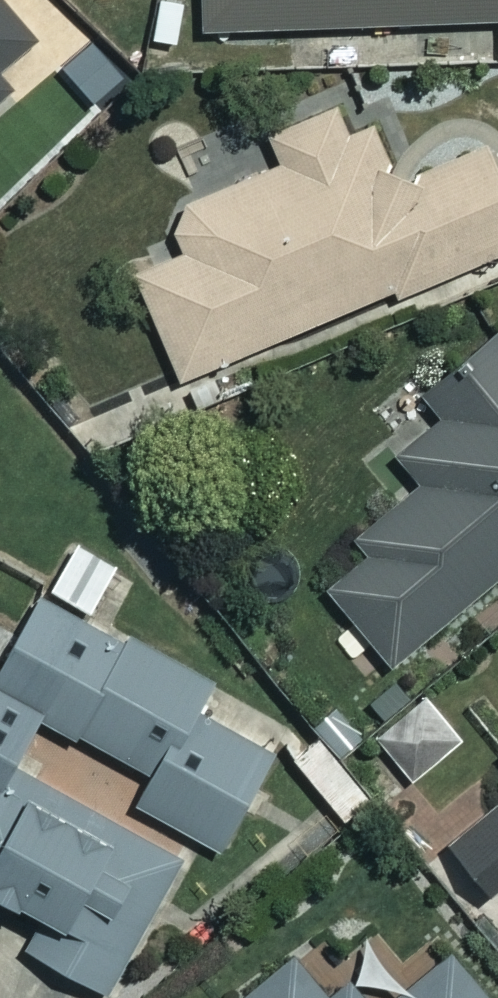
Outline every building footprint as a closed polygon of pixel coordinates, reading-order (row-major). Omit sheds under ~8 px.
[(37,38),(2,0),(0,0),(0,72),(37,38)] [(201,28),(497,16),(497,0),(200,0),(201,28)] [(138,71),(99,39),(64,81),(103,113),(138,71)] [(333,104),(268,130),(281,161),(168,208),(185,249),(134,270),(177,376),(497,244),(497,172),(486,142),(394,180),(370,123),(345,133),(333,104)] [(493,325),(419,387),(442,414),(395,454),(418,481),(355,534),(365,546),(321,582),(388,662),(497,570),(497,330),(493,325)] [(47,588),(91,611),(116,563),(71,540),(47,588)] [(42,596),(18,643),(0,633),(0,894),(42,916),(25,948),(108,992),(181,851),(114,816),(105,833),(3,780),(38,713),(149,771),(132,803),(220,849),(272,749),(192,708),(206,681),(42,596)] [(461,737),(425,693),(375,733),(410,778),(461,737)] [(358,785),(317,736),(292,758),(333,806),(358,785)] [(448,842),(488,893),(497,884),(497,802),(448,842)] [(308,939),(238,997),(357,997),(308,939)] [(455,947),(394,997),(497,997),(455,947)]
